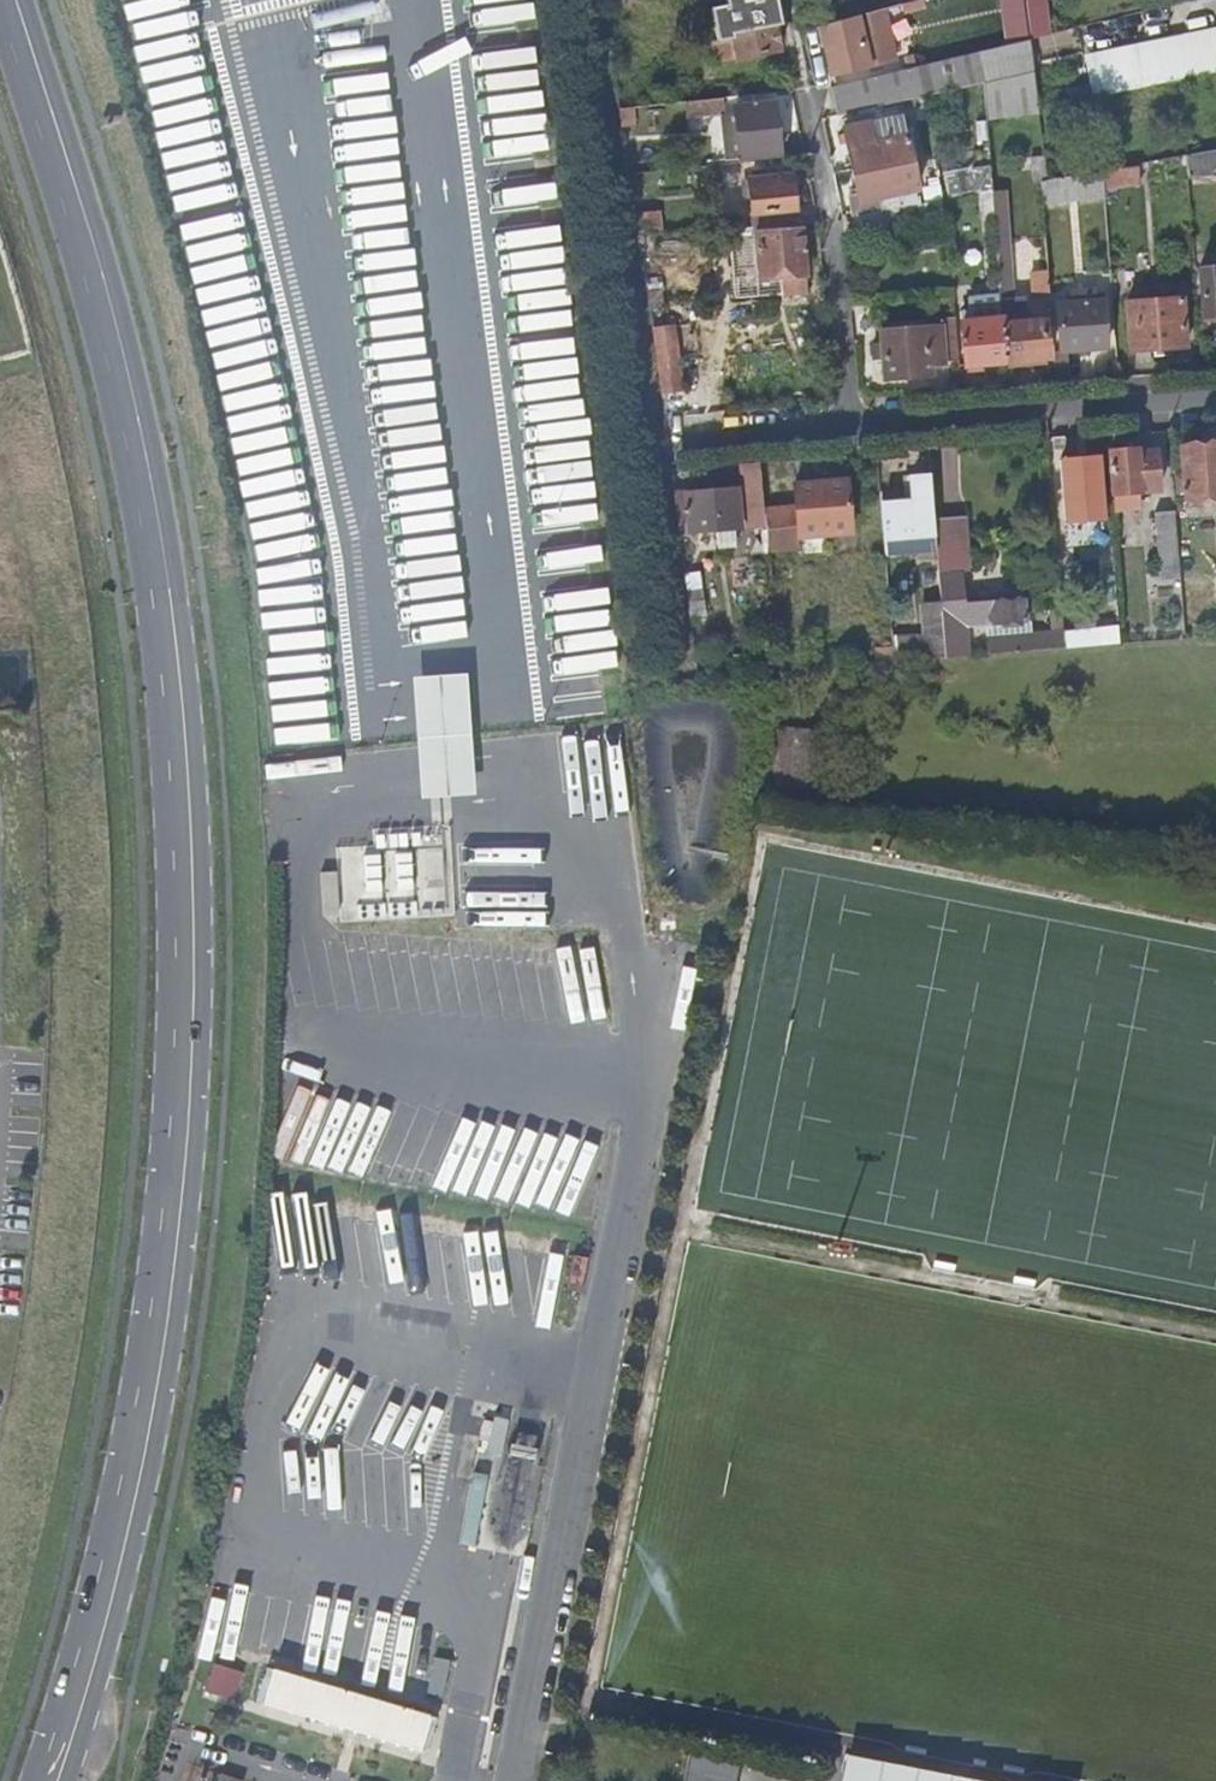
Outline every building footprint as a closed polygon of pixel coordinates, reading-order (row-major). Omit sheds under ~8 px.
[(772,25),(769,14),(778,12),(775,0),(723,0),(724,7),(709,10),(716,41),(710,42),(714,61),(778,48),(772,25)] [(1008,40),(1056,32),(1051,0),(1001,0),(1008,40)] [(871,60),(858,11),(819,21),(832,70),(871,60)] [(769,14),(772,25),(780,23),(778,12),(769,14)] [(1082,52),(1091,95),(1215,69),(1215,24),(1082,52)] [(830,90),(836,117),(841,116),(871,110),(983,86),(987,124),(1039,118),(1029,43),(830,90)] [(706,95),(657,101),(659,114),(708,109),(706,95)] [(739,106),(743,157),(783,153),(778,102),(739,106)] [(841,116),(858,198),(917,186),(901,111),(873,117),(871,110),(841,116)] [(1034,184),(1041,183),(1041,180),(1047,180),(1044,155),(1032,155),(1034,184)] [(1114,168),(1101,170),(1103,189),(1117,187),(1114,168)] [(1101,170),(1077,174),(1079,192),(1103,189),(1101,170)] [(767,211),(769,224),(798,221),(794,181),(781,183),(780,174),(753,176),(757,213),(767,211)] [(992,187),(978,190),(981,214),(994,212),(992,187)] [(889,206),(853,212),(855,229),(892,224),(889,206)] [(804,227),(758,230),(761,276),(783,274),(785,292),(809,291),(804,227)] [(997,237),(1003,303),(1004,318),(1009,364),(1051,360),(1048,320),(1023,321),(1022,315),(1021,315),(1020,305),(1015,305),(1008,236),(997,237)] [(1033,270),(1032,291),(1050,292),(1051,271),(1033,270)] [(1197,273),(1202,319),(1215,317),(1215,270),(1197,273)] [(1184,298),(1129,304),(1134,353),(1190,347),(1184,298)] [(1060,310),(1052,310),(1053,330),(1063,329),(1065,350),(1109,346),(1105,300),(1060,304),(1060,310)] [(963,307),(964,322),(1004,318),(1003,303),(963,307)] [(1004,318),(964,322),(968,368),(1009,364),(1004,318)] [(926,329),(881,332),(886,381),(932,376),(932,366),(944,365),(940,320),(925,321),(926,329)] [(688,387),(678,321),(659,325),(669,390),(688,387)] [(1182,445),(1184,474),(1179,474),(1180,491),(1185,490),(1186,498),(1215,496),(1215,442),(1182,445)] [(1110,452),(1114,495),(1160,491),(1158,458),(1137,459),(1137,450),(1110,452)] [(1095,460),(1059,462),(1063,507),(1086,505),(1087,515),(1101,514),(1100,504),(1099,504),(1095,460)] [(760,463),(741,464),(748,530),(766,528),(764,510),(760,463)] [(913,503),(882,505),(886,553),(896,552),(895,540),(936,537),(932,478),(911,480),(913,503)] [(768,548),(799,546),(798,536),(852,532),(849,482),(795,486),(796,508),(764,510),(766,528),(768,548)] [(735,527),(732,488),(672,493),(678,532),(735,527)] [(1163,579),(1182,577),(1176,513),(1158,514),(1163,579)] [(937,543),(944,635),(946,657),(970,656),(967,625),(1025,621),(1024,598),(1008,599),(1008,594),(995,595),(996,601),(965,603),(963,576),(971,576),(969,541),(937,543)] [(995,638),(997,653),(1032,650),(1030,634),(995,638)] [(918,637),(920,659),(946,657),(944,635),(918,637)] [(777,780),(819,782),(821,727),(780,725),(777,780)] [(604,1005),(596,941),(540,949),(544,977),(548,976),(552,1007),(566,1005),(567,1010),(604,1005)] [(214,1661),(208,1689),(240,1696),(246,1668),(214,1661)] [(425,1754),(435,1719),(278,1675),(268,1710),(425,1754)] [(685,1780),(736,1780),(740,1763),(690,1753),(685,1780)]
